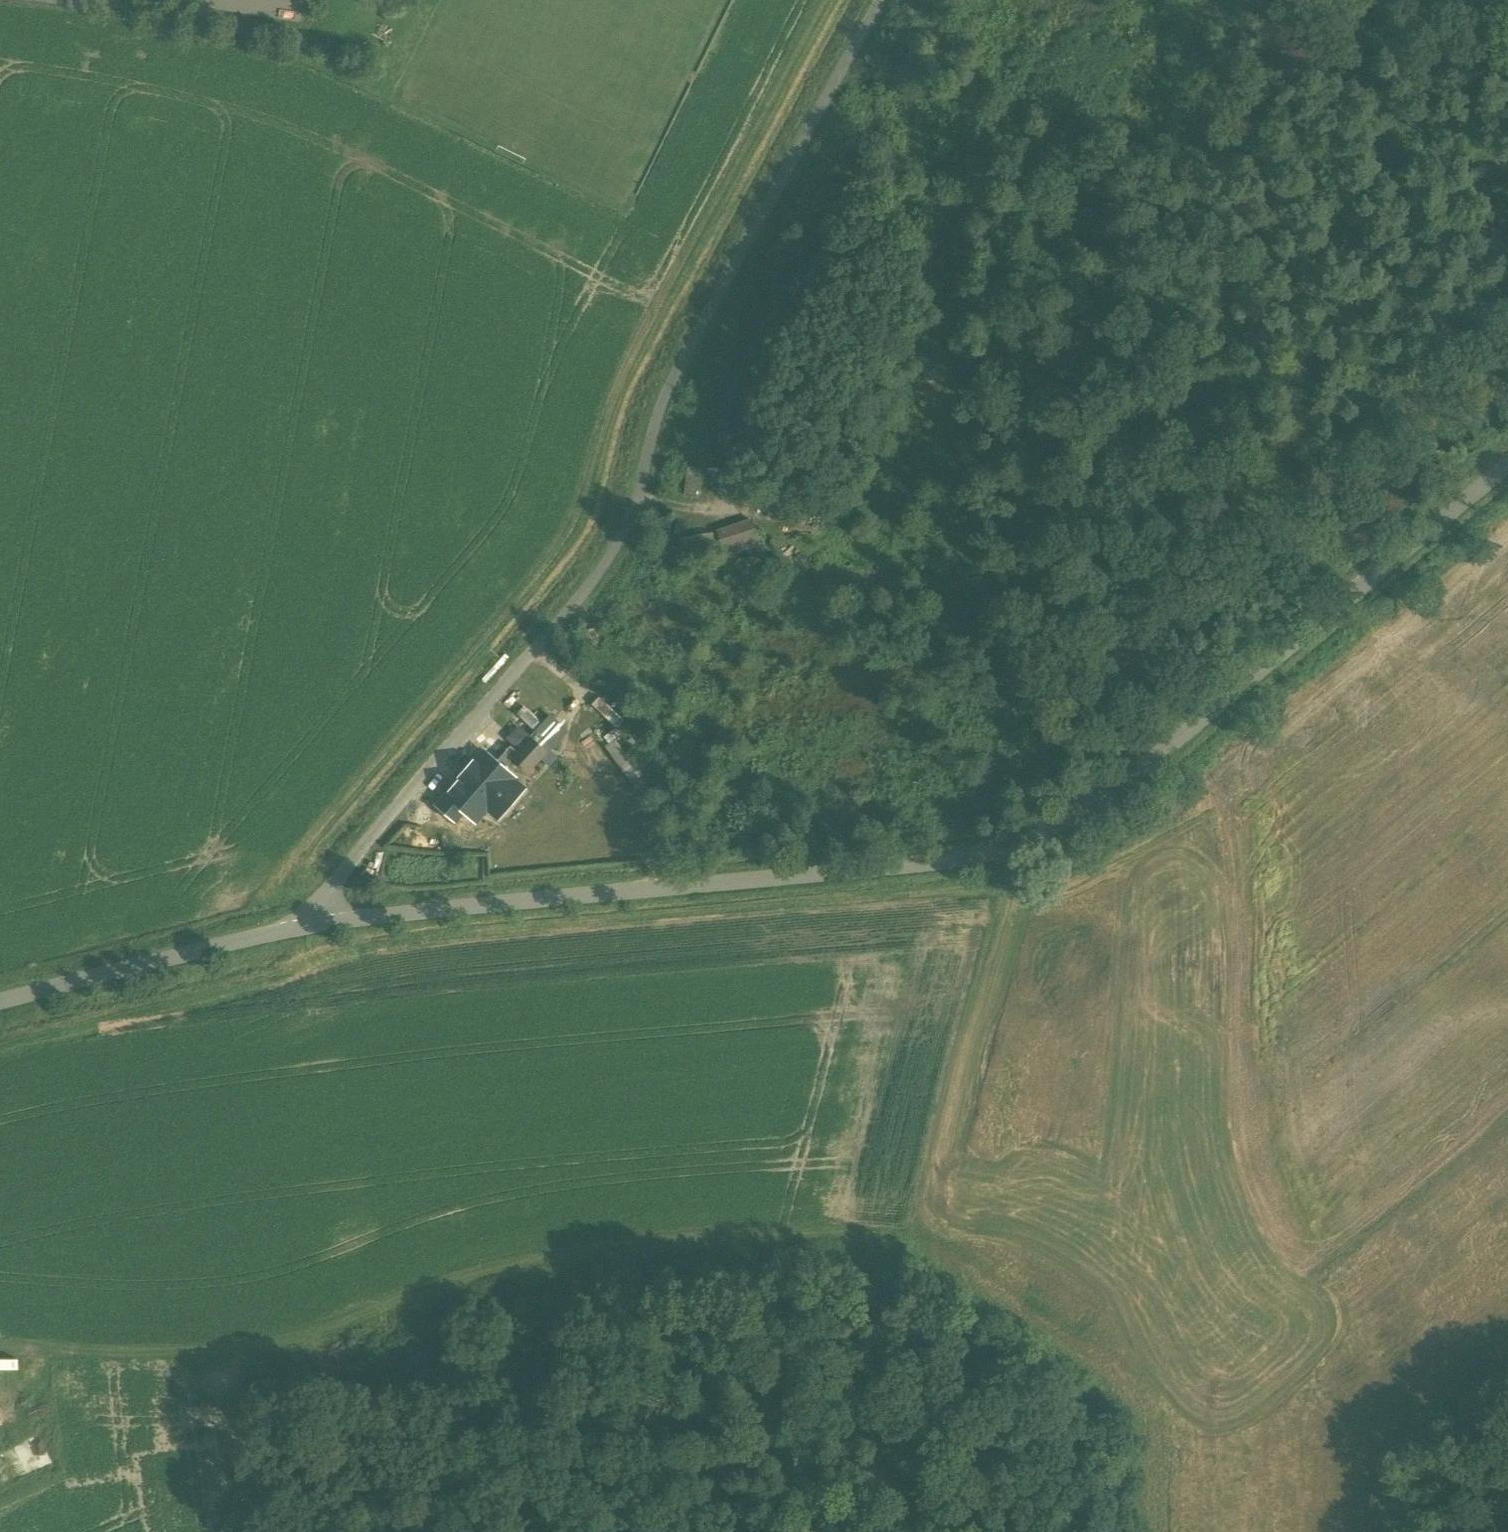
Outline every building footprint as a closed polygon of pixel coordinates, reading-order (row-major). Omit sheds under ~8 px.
[(681,560),(754,548),(750,524),(677,536),(681,560)] [(623,723),(599,698),(573,723),(597,748),(623,723)] [(552,744),(526,719),(508,736),(534,762),(552,744)] [(540,804),(486,760),(456,797),(482,819),(495,803),(522,825),(540,804)]
